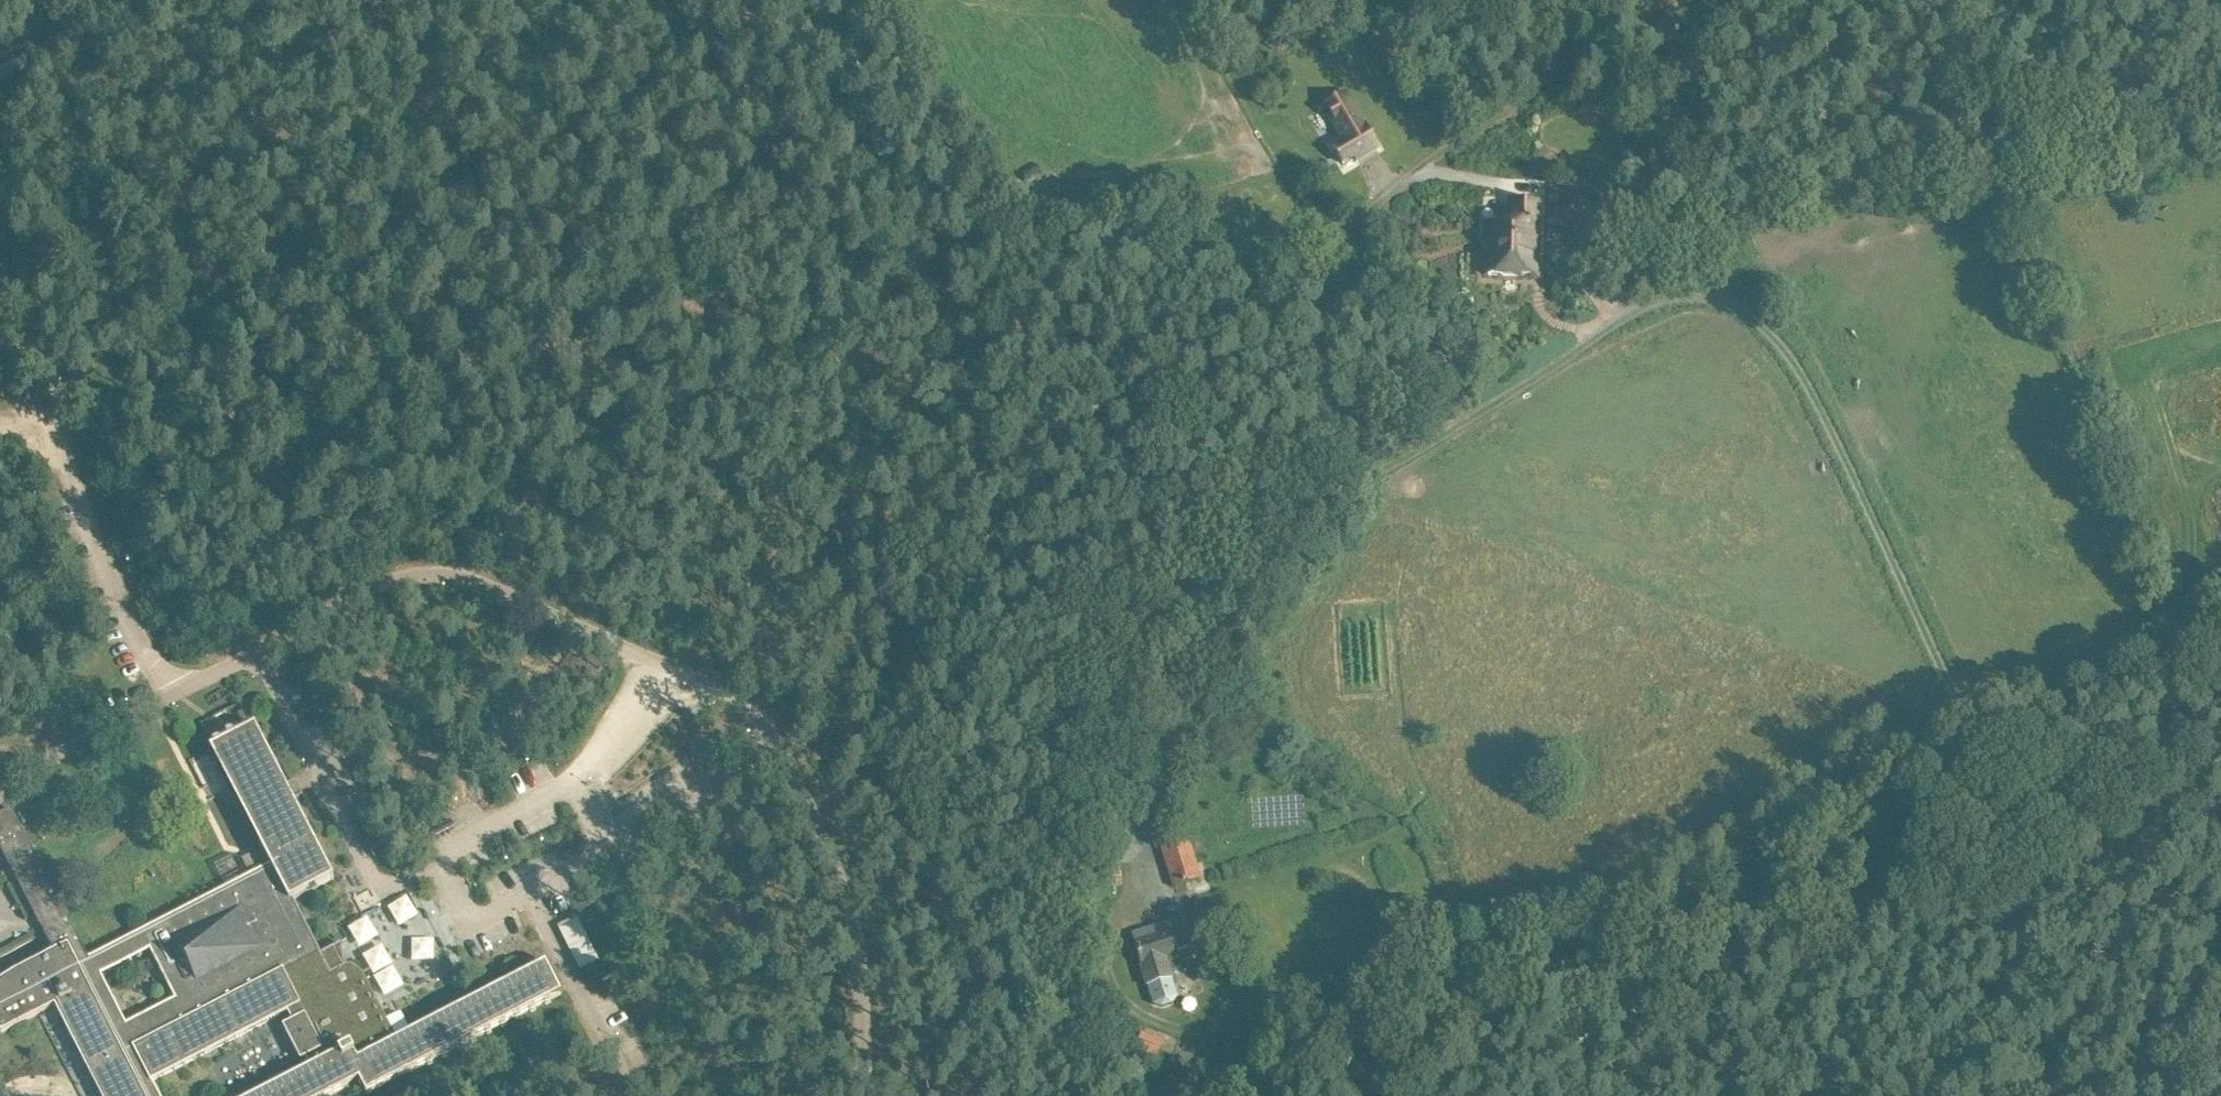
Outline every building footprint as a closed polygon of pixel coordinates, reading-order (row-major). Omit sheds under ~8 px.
[(1356,161),(1378,147),(1346,93),(1323,107),(1334,126),(1335,126),(1342,138),(1331,144),(1343,163),(1344,163),(1343,161),(1353,155),(1356,161)] [(1486,275),(1535,276),(1537,203),(1512,202),(1512,227),(1488,226),(1486,275)] [(55,953),(0,982),(0,1030),(1,1032),(55,1005),(101,1095),(160,1095),(152,1080),(288,1010),(293,1021),(283,1025),(300,1060),(309,1055),(314,1065),(254,1095),(328,1095),(359,1080),(366,1094),(561,993),(546,963),(397,1039),(366,980),(362,974),(357,970),(351,966),(345,967),(334,946),(321,953),(293,899),(334,878),(255,725),(210,748),(211,750),(214,749),(262,842),(259,843),(262,848),(242,858),(250,875),(89,958),(12,809),(0,815),(0,847),(55,953)] [(1162,844),(1175,886),(1199,879),(1186,837),(1162,844)] [(560,922),(580,967),(601,958),(581,913),(560,922)] [(1227,941),(1220,917),(1134,942),(1147,986),(1148,985),(1154,1004),(1161,1006),(1172,1003),(1176,997),(1171,979),(1172,978),(1166,959),(1227,941)]
